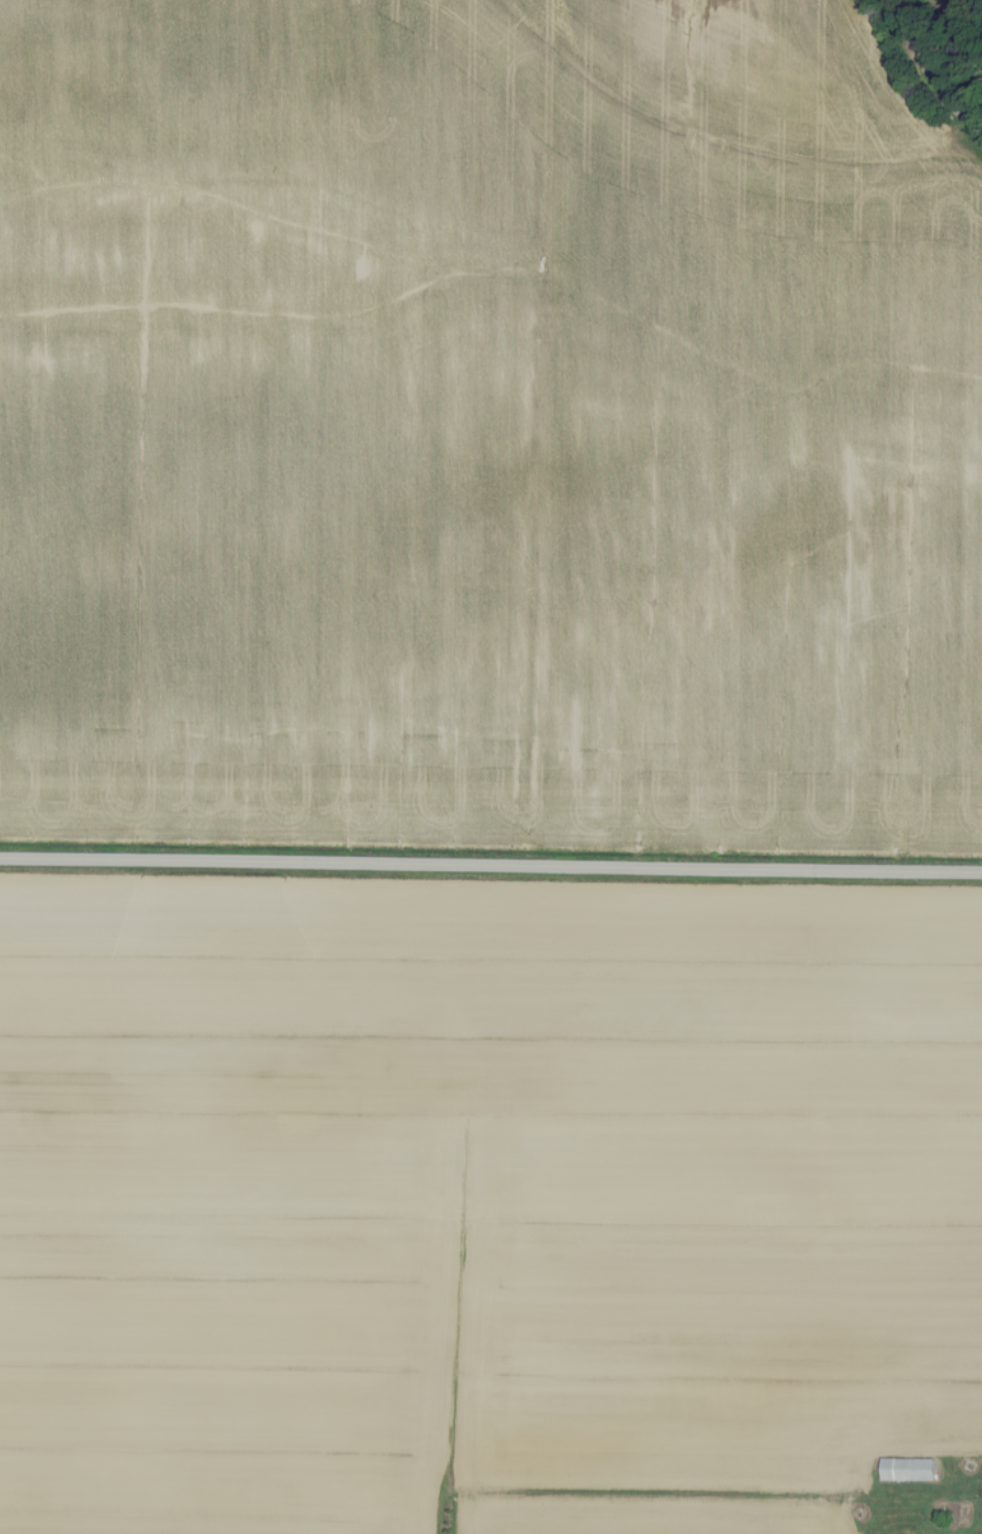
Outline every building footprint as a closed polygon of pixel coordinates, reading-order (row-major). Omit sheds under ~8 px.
[(937,1459),(884,1458),(884,1481),(937,1482),(937,1459)]
